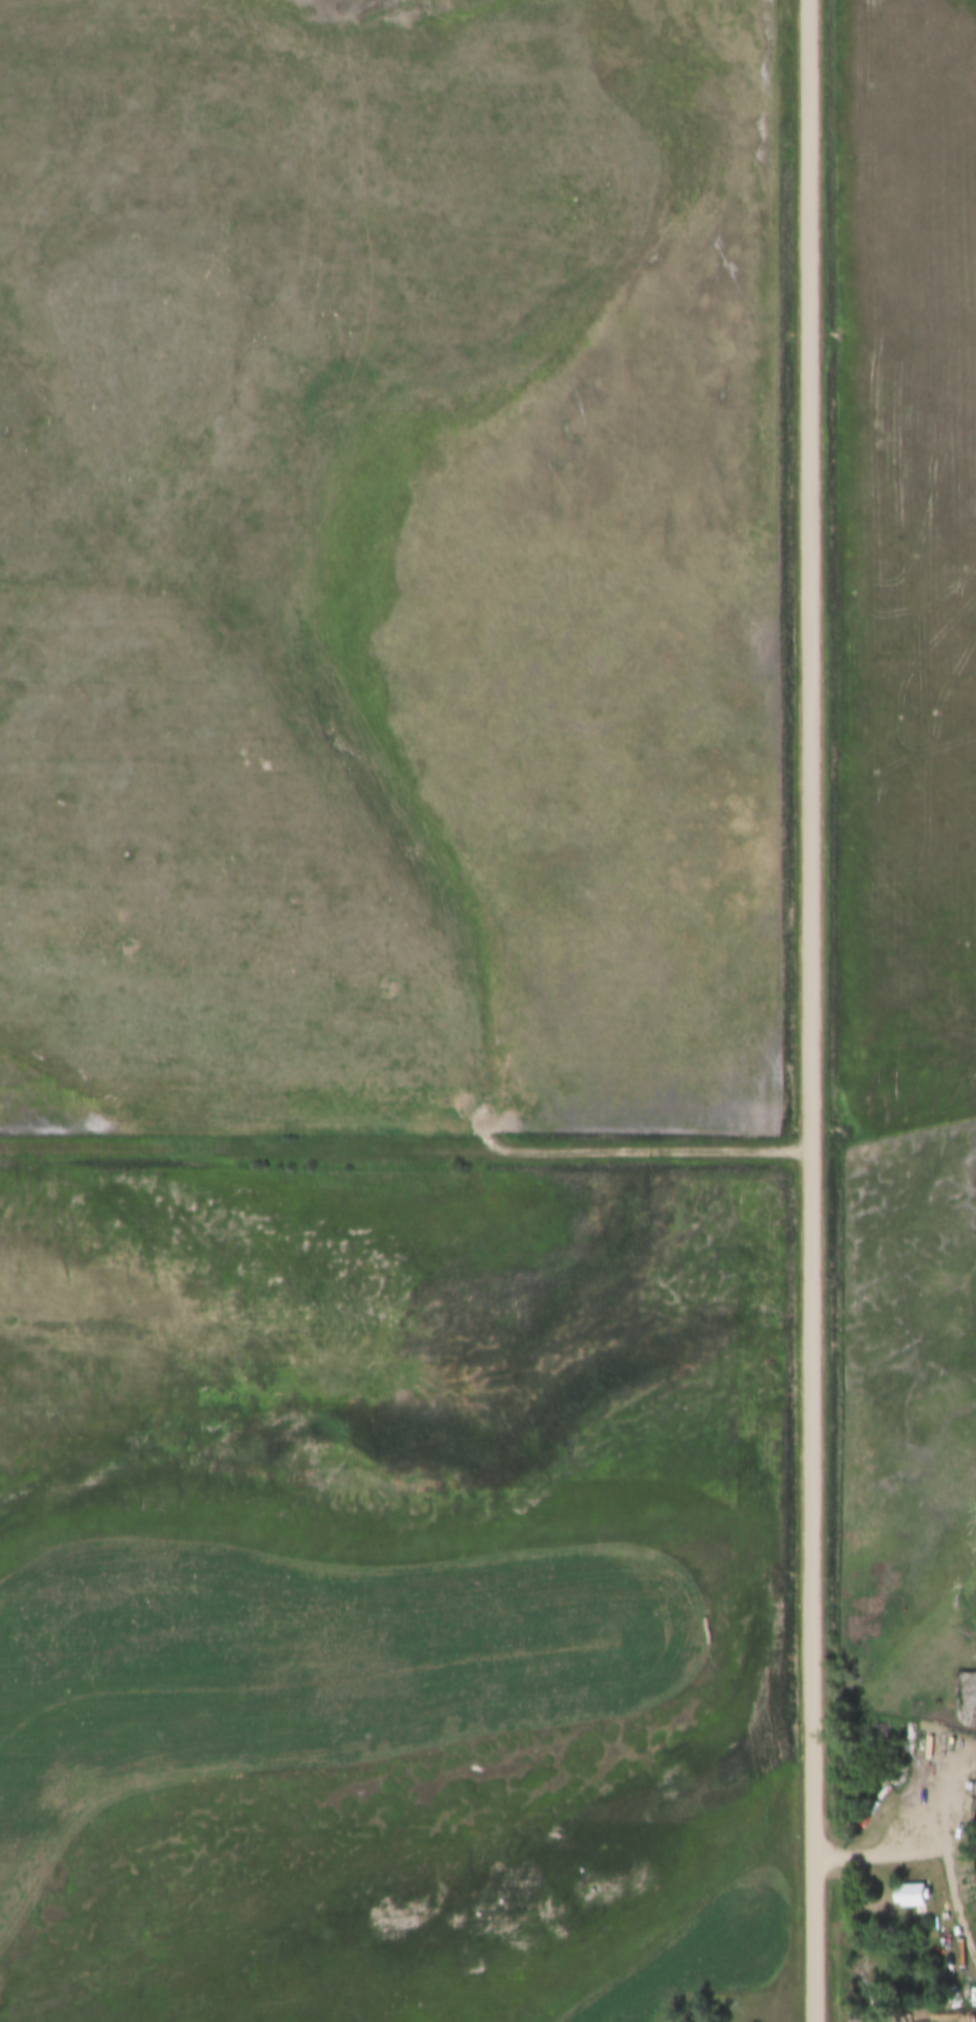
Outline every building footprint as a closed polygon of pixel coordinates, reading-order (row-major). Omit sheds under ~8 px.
[(905,1724),(905,1739),(923,1739),(923,1724),(905,1724)] [(915,1746),(906,1746),(906,1763),(915,1763),(915,1746)] [(925,1886),(898,1886),(898,1907),(925,1907),(925,1886)]
